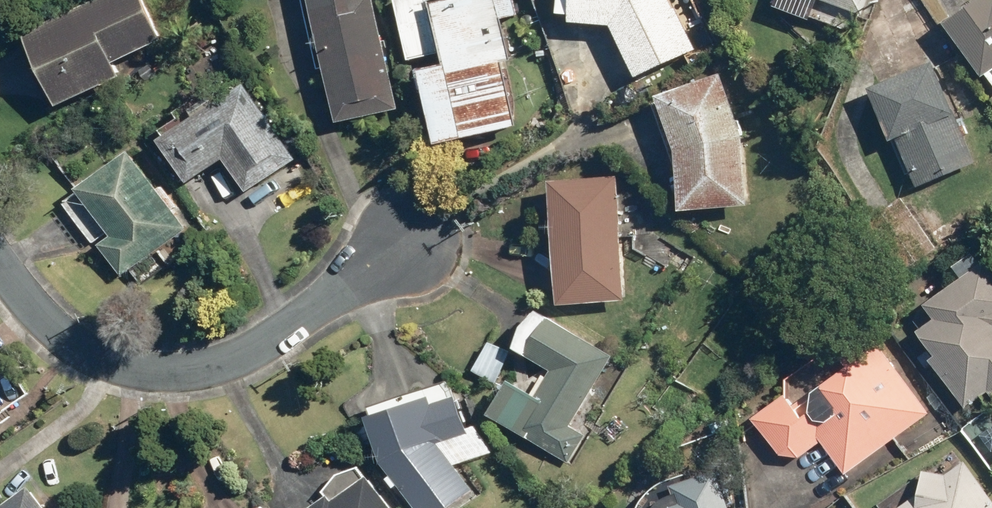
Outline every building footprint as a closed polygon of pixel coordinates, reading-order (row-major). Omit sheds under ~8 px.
[(27,29),(63,106),(127,76),(120,61),(165,40),(146,0),(94,0),(27,29)] [(342,119),(398,107),(375,0),(317,0),(342,119)] [(520,0),(442,0),(438,1),(453,63),(425,69),(443,143),(522,125),(507,61),(515,60),(504,16),(523,12),(520,0)] [(676,0),(563,0),(562,13),(578,14),(578,18),(620,26),(641,76),(697,53),(676,0)] [(873,0),(784,0),(781,10),(815,22),(818,15),(846,25),(851,13),(866,18),(873,0)] [(950,21),(986,73),(991,69),(991,0),(980,0),(950,21)] [(980,165),(937,58),(874,83),(917,190),(980,165)] [(726,72),(651,98),(680,172),(682,207),(752,203),(751,137),(726,72)] [(302,160),(251,84),(165,140),(193,182),(230,158),(253,192),(302,160)] [(68,202),(123,276),(191,226),(133,149),(79,189),(81,192),(68,202)] [(623,176),(550,185),(560,305),(633,299),(623,176)] [(991,261),(985,264),(978,252),(957,265),(965,277),(912,311),(940,355),(935,359),(970,408),(991,393),(991,395),(991,262),(991,261)] [(510,377),(489,414),(572,460),(590,428),(578,421),(617,353),(538,308),(518,344),(554,365),(538,393),(510,377)] [(934,414),(868,322),(777,382),(786,395),(756,416),(785,456),(806,458),(826,443),(849,475),(934,414)] [(495,383),(512,347),(490,337),(473,373),(495,383)] [(385,463),(419,507),(457,507),(478,492),(458,466),(497,452),(479,427),(471,427),(455,379),(371,410),(385,463)] [(897,507),(991,507),(991,495),(966,458),(945,473),(924,470),(921,493),(897,507)] [(362,464),(323,489),(328,496),(310,507),(392,507),(362,464)] [(722,469),(677,483),(684,506),(678,507),(733,507),(722,469)] [(2,507),(50,507),(33,485),(2,507)]
